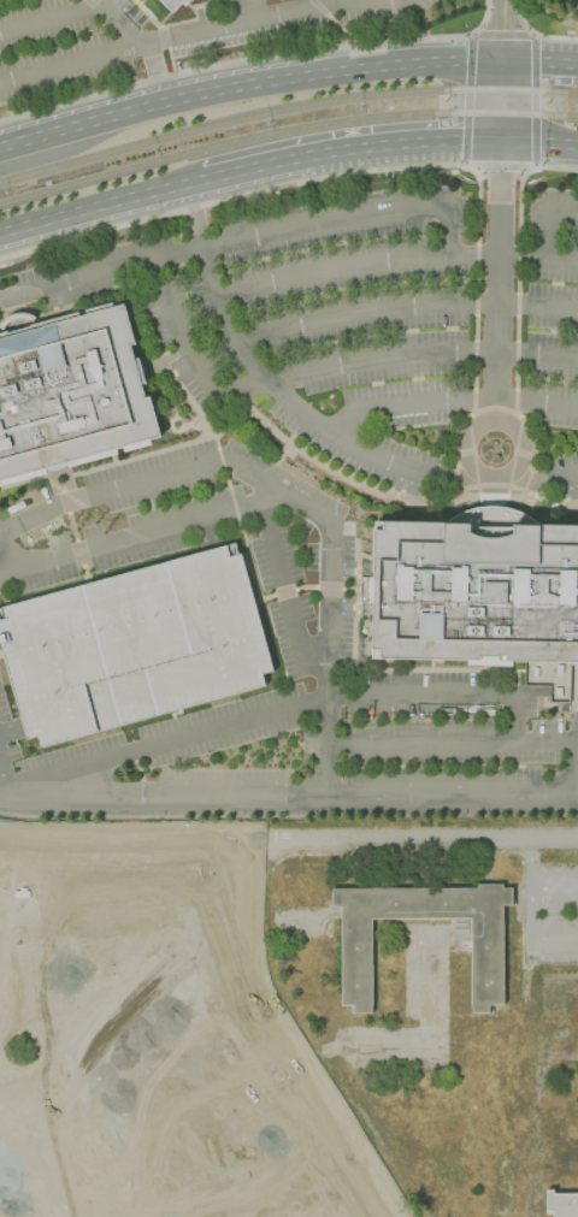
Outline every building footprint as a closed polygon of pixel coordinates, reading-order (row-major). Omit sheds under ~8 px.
[(173,13),(159,0),(193,0),(187,6),(183,2),(173,13)] [(47,473),(0,486),(0,339),(43,326),(125,303),(136,344),(131,345),(135,359),(140,358),(146,383),(142,384),(146,397),(151,396),(161,437),(151,441),(152,444),(124,451),(123,448),(117,449),(118,454),(69,467),(69,465),(67,466),(66,466),(65,467),(64,467),(63,468),(61,468),(60,469),(58,469),(57,469),(55,471),(54,471),(53,471),(52,471),(51,471),(48,471),(47,471),(47,473)] [(539,526),(577,527),(577,661),(499,660),(499,656),(479,655),(479,660),(381,657),(382,648),(372,648),(373,587),(374,531),(374,522),(384,522),(444,524),(447,521),(448,520),(449,520),(450,519),(452,519),(452,518),(453,518),(454,516),(455,515),(456,515),(458,514),(459,514),(460,513),(461,513),(461,512),(462,512),(464,512),(465,512),(465,510),(466,510),(467,510),(468,509),(470,509),(471,509),(472,508),(473,508),(474,508),(476,508),(476,507),(477,507),(478,507),(479,507),(480,507),(482,507),(483,506),(484,506),(485,506),(486,506),(488,506),(489,506),(490,506),(491,506),(493,506),(494,506),(495,506),(496,506),(497,506),(499,506),(500,506),(501,506),(502,507),(503,507),(505,507),(506,507),(507,507),(508,508),(509,508),(511,508),(512,508),(513,509),(514,509),(515,509),(517,510),(518,510),(519,512),(520,512),(521,513),(523,513),(524,513),(524,514),(525,514),(526,514),(526,515),(527,515),(529,516),(530,516),(531,518),(532,519),(533,519),(533,520),(535,520),(536,521),(537,522),(538,524),(539,526)] [(238,542),(211,549),(4,607),(0,608),(0,644),(2,652),(23,727),(26,739),(39,735),(42,748),(178,710),(266,686),(263,674),(275,670),(238,542)] [(490,1012),(472,1012),(471,949),(454,949),(453,917),(372,918),(372,1012),(352,1012),(352,1005),(342,1005),(342,906),(330,906),(329,899),(332,899),(332,888),(478,887),(478,884),(503,884),(503,887),(512,887),(512,905),(503,905),(503,1004),(490,1004),(490,1012)] [(553,1193),(577,1193),(577,1216),(553,1216),(553,1210),(545,1210),(545,1189),(553,1189),(553,1193)]
